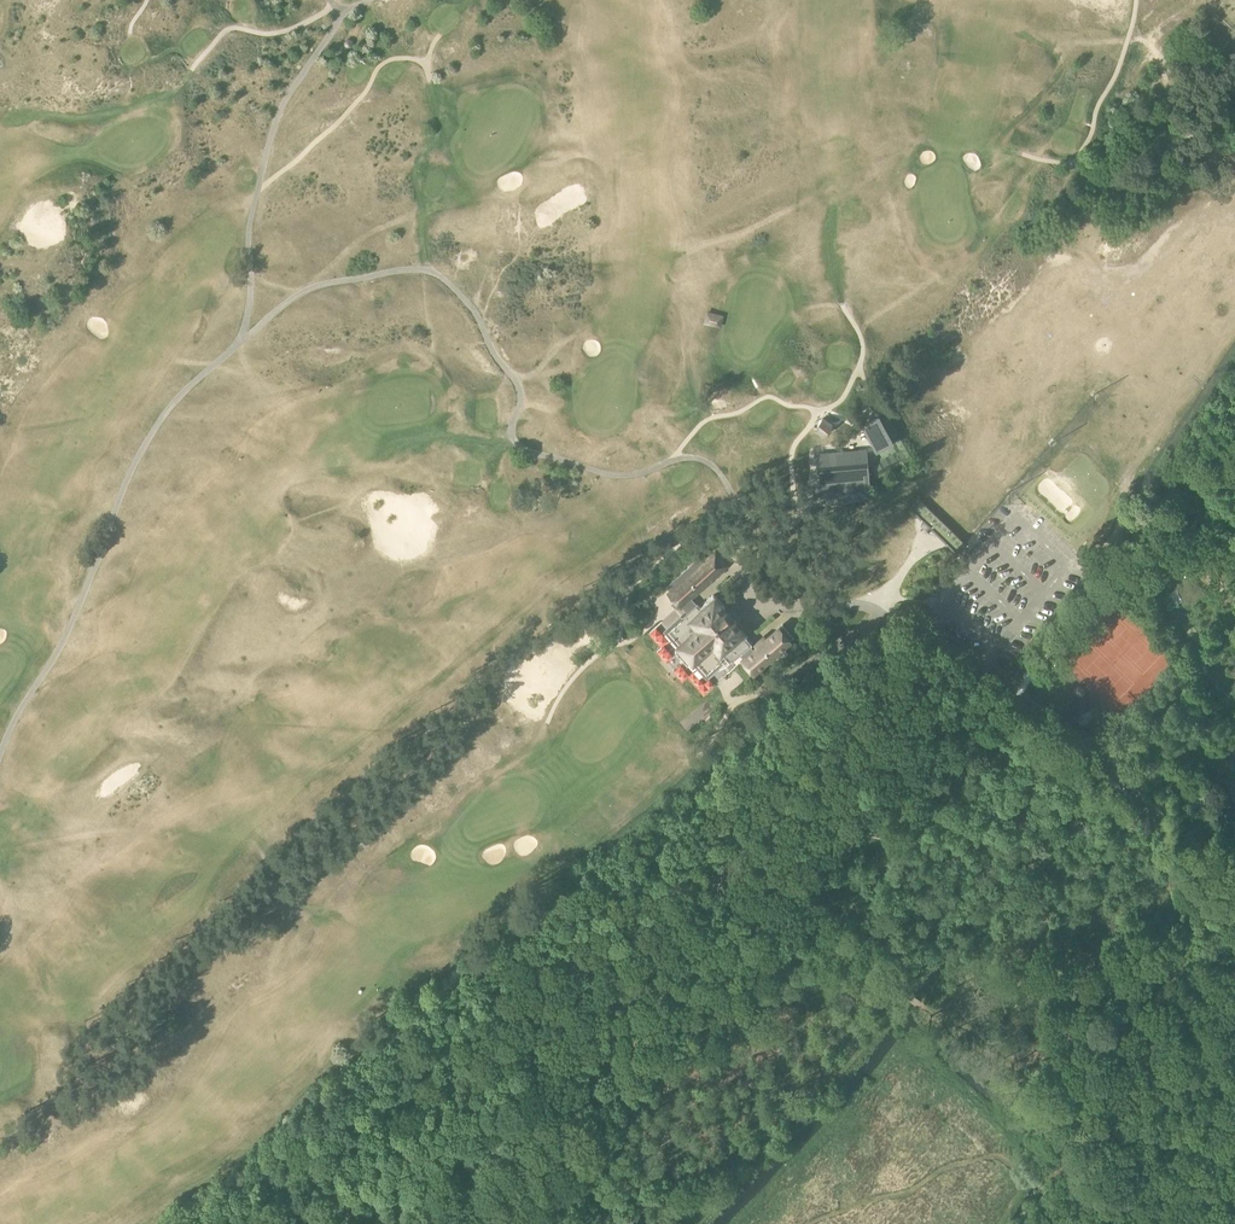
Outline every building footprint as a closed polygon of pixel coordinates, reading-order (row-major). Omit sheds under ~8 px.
[(703,323),(723,328),(726,315),(707,310),(703,323)] [(861,428),(876,455),(891,447),(877,419),(861,428)] [(833,428),(823,421),(818,427),(828,435),(833,428)] [(814,505),(868,500),(864,452),(817,456),(819,486),(812,487),(814,505)] [(699,592),(725,568),(714,556),(703,566),(699,561),(667,590),(671,595),(669,596),(680,608),(674,614),(680,621),(667,633),(706,676),(726,658),(731,664),(740,656),(743,660),(742,662),(754,675),(789,643),(793,639),(782,628),(778,631),(777,630),(753,652),(750,647),(751,646),(741,634),(742,633),(712,599),(706,604),(703,602),(706,599),(699,592)] [(1201,578),(1205,578),(1208,576),(1208,572),(1205,569),(1202,569),(1199,572),(1199,575),(1201,578)] [(642,605),(660,589),(652,580),(634,596),(642,605)] [(903,674),(909,668),(921,656),(913,648),(896,666),(903,674)] [(892,663),(900,655),(895,650),(886,658),(892,663)]
